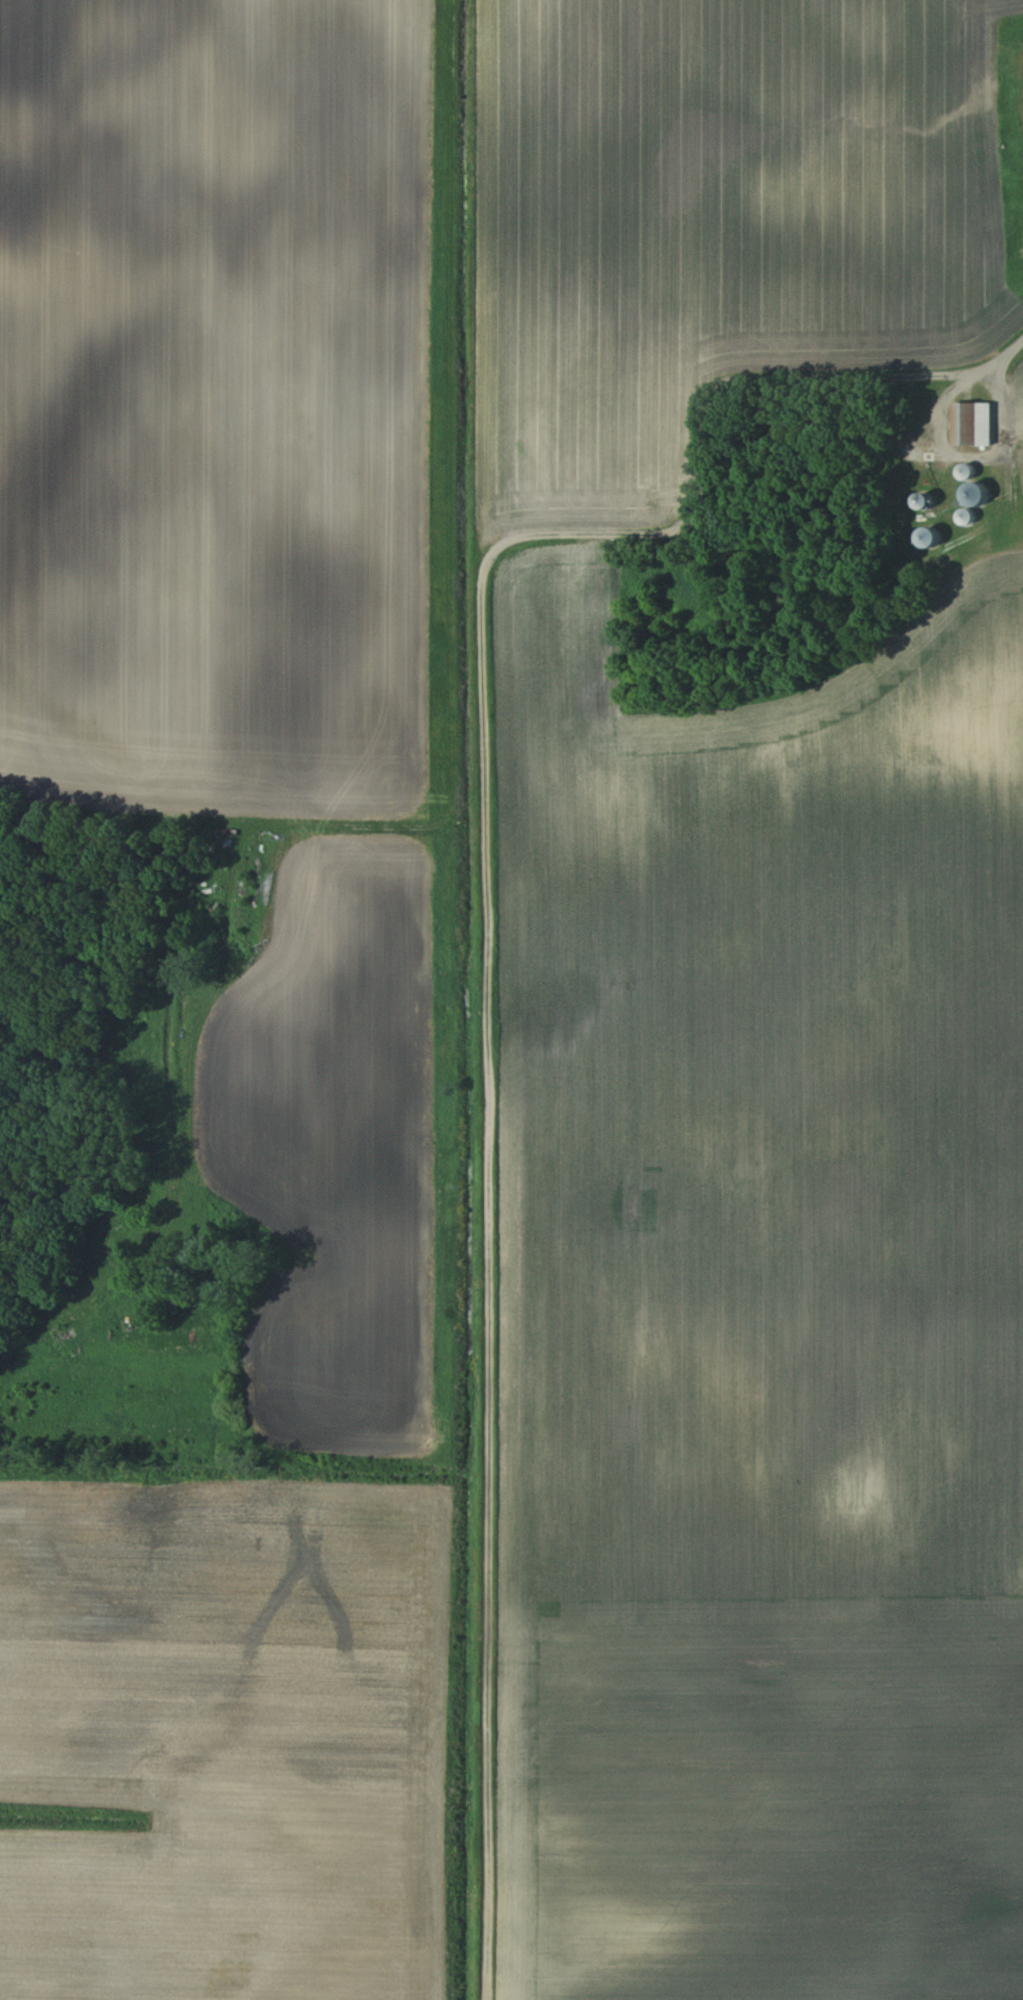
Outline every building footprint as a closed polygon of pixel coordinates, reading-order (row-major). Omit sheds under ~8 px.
[(988,403),(948,403),(948,447),(988,447),(988,403)] [(964,481),(968,468),(958,465),(954,479),(964,481)] [(978,509),(983,488),(960,483),(956,505),(978,509)] [(923,509),(922,496),(909,498),(911,511),(923,509)] [(969,525),(966,511),(955,513),(958,527),(969,525)] [(939,531),(916,528),(913,545),(937,549),(939,531)]
